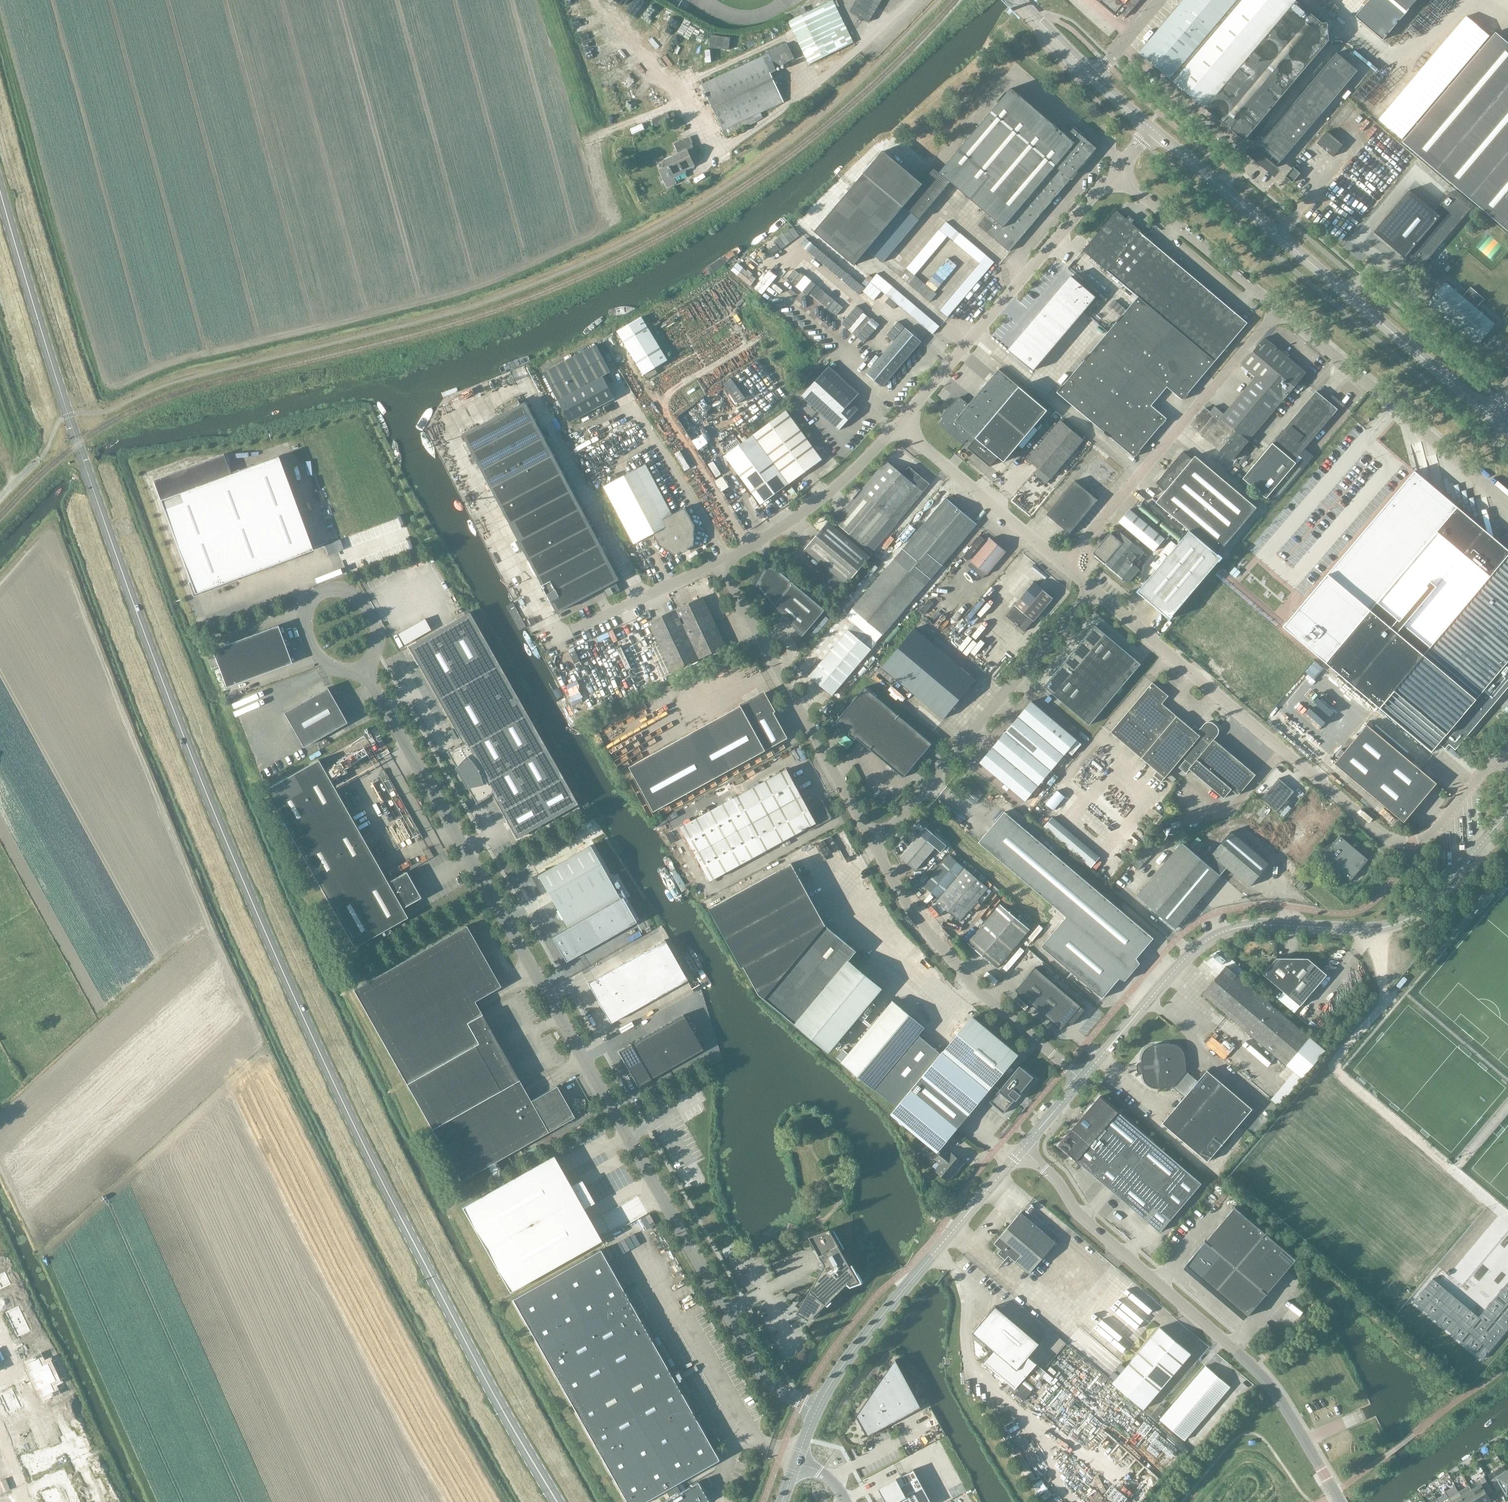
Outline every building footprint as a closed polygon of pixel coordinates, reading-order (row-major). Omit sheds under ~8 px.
[(854,43),(833,0),(789,21),(810,64),(854,43)] [(850,11),(869,22),(882,0),(857,0),(850,11)] [(1114,16),(1116,14),(1120,13),(1125,18),(1140,0),(1095,0),(1114,16)] [(1172,81),(1217,27),(1186,0),(1185,0),(1139,53),(1172,81)] [(1295,2),(1293,0),(1240,0),(1217,27),(1172,81),(1204,108),(1295,2)] [(1217,27),(1240,0),(1186,0),(1217,27)] [(1355,17),(1364,25),(1382,40),(1402,17),(1417,0),(1369,0),(1355,17)] [(1327,29),(1295,2),(1204,108),(1244,142),(1328,42),(1327,29)] [(1402,139),(1489,36),(1466,16),(1379,119),(1402,139)] [(1495,33),(1403,143),(1507,232),(1507,43),(1495,33)] [(768,53),(768,54),(702,84),(723,130),(784,102),(771,74),(777,71),(776,68),(795,59),(787,44),(768,53)] [(1276,168),(1323,112),(1358,71),(1337,54),(1255,151),(1276,168)] [(884,151),(815,232),(854,265),(867,250),(882,263),(950,182),(989,215),(979,227),(1009,252),(1010,253),(1098,150),(1081,135),(1074,129),(1068,137),(1046,119),(1012,89),(940,174),(935,170),(923,184),(884,151)] [(659,118),(648,123),(650,128),(661,123),(659,118)] [(1333,157),(1343,145),(1327,132),(1317,144),(1310,152),(1322,162),(1329,154),(1333,157)] [(677,150),(679,154),(665,161),(673,178),(686,172),(684,170),(694,165),(693,163),(699,160),(692,143),(688,145),(685,140),(683,140),(674,144),(677,150)] [(1286,177),(1291,181),(1293,182),(1300,174),(1294,168),(1286,177)] [(1434,211),(1409,190),(1374,232),(1404,258),(1410,252),(1424,264),(1469,211),(1449,193),(1434,211)] [(1138,298),(1106,336),(1058,393),(1135,458),(1167,419),(1152,406),(1167,388),(1183,401),(1248,324),(1141,233),(1142,232),(1117,211),(1083,251),(1138,298)] [(947,221),(936,234),(944,241),(948,237),(979,264),(939,310),(948,317),(995,262),(947,221)] [(933,237),(900,276),(930,302),(937,294),(915,276),(941,244),(933,237)] [(1070,272),(1008,345),(1033,366),(1095,293),(1070,272)] [(1446,283),(1428,305),(1465,336),(1466,336),(1477,346),(1495,324),(1462,296),(1465,293),(1452,282),(1449,286),(1446,283)] [(894,286),(886,295),(933,334),(940,326),(894,286)] [(668,360),(641,317),(617,331),(643,375),(668,360)] [(906,329),(900,336),(867,375),(882,388),(922,342),(906,329)] [(1256,378),(1221,419),(1249,442),(1307,373),(1265,338),(1242,366),(1256,378)] [(596,345),(544,373),(570,422),(614,398),(602,376),(611,371),(596,345)] [(851,404),(859,395),(829,367),(802,397),(839,431),(859,410),(851,404)] [(948,415),(940,425),(963,444),(971,435),(976,439),(968,448),(990,468),(999,458),(1005,463),(1048,412),(999,370),(969,406),(960,398),(948,412),(948,415)] [(1316,392),(1272,444),(1293,462),(1294,461),(1332,417),(1334,419),(1345,406),(1333,396),(1328,402),(1316,392)] [(526,402),(463,435),(491,489),(554,456),(526,402)] [(1215,407),(1210,413),(1219,420),(1224,415),(1215,407)] [(1233,461),(1249,442),(1221,419),(1219,421),(1219,420),(1210,413),(1205,409),(1191,426),(1233,461)] [(754,436),(790,485),(822,461),(787,412),(754,436)] [(1052,480),(1084,442),(1061,422),(1029,460),(1052,480)] [(790,485),(754,436),(726,457),(761,505),(790,485)] [(1293,462),(1272,444),(1243,479),(1266,498),(1296,463),(1294,461),(1293,462)] [(682,445),(677,448),(686,466),(691,463),(682,445)] [(1256,509),(1240,496),(1195,457),(1192,461),(1184,453),(1157,484),(1166,492),(1156,503),(1189,531),(1218,555),(1256,509)] [(563,473),(554,456),(491,489),(500,506),(563,473)] [(312,550),(278,457),(230,474),(224,459),(154,483),(195,593),(312,550)] [(886,462),(832,526),(866,548),(891,518),(897,523),(929,485),(909,468),(906,471),(905,470),(900,470),(899,472),(886,462)] [(672,515),(670,510),(646,464),(604,486),(634,544),(653,534),(659,545),(675,555),(681,553),(683,554),(688,551),(689,548),(694,546),(695,526),(685,508),(672,515)] [(1283,627),(1432,752),(1442,740),(1455,751),(1507,688),(1507,550),(1414,471),(1283,627)] [(563,473),(500,506),(519,541),(528,559),(591,526),(581,508),(563,473)] [(1048,516),(1062,528),(1071,534),(1099,501),(1076,482),(1048,516)] [(941,496),(847,608),(885,640),(979,528),(941,496)] [(1144,500),(1140,504),(1157,520),(1160,516),(1144,500)] [(1165,539),(1131,511),(1130,510),(1120,522),(1155,552),(1165,539)] [(828,522),(805,550),(847,585),(868,556),(832,526),(828,522)] [(600,544),(591,526),(528,559),(538,577),(600,544)] [(317,529),(321,543),(328,541),(324,527),(317,529)] [(1221,558),(1218,555),(1189,531),(1137,591),(1170,619),(1221,558)] [(1106,564),(1104,566),(1123,581),(1124,579),(1129,583),(1141,570),(1134,565),(1144,552),(1122,533),(1117,538),(1112,534),(1098,551),(1099,552),(1098,553),(1098,554),(1098,555),(1099,556),(1100,556),(1101,556),(1103,560),(1102,561),(1106,564)] [(987,576),(1006,552),(991,539),(971,563),(987,576)] [(600,544),(538,577),(556,612),(619,580),(619,579),(600,544)] [(762,596),(767,601),(768,599),(772,601),(772,603),(775,606),(802,637),(825,610),(769,563),(763,574),(761,573),(757,581),(757,583),(756,586),(756,588),(757,590),(759,593),(762,596)] [(1053,599),(1034,583),(1006,617),(1015,625),(1018,628),(1018,627),(1025,633),(1053,599)] [(687,636),(715,623),(704,598),(676,611),(687,636)] [(715,623),(687,636),(676,611),(649,624),(672,672),(726,647),(715,623)] [(577,804),(468,612),(408,647),(462,744),(459,745),(459,744),(446,752),(447,752),(456,767),(455,768),(456,768),(460,772),(462,775),(464,778),(465,781),(467,786),(466,787),(467,788),(467,787),(476,802),(475,803),(476,804),(489,796),(488,795),(491,794),(516,838),(577,804)] [(970,637),(980,624),(975,621),(966,634),(970,637)] [(278,626),(268,629),(275,648),(284,644),(278,626)] [(1096,626),(1044,687),(1090,725),(1116,695),(1119,697),(1127,689),(1123,686),(1142,664),(1096,626)] [(268,629),(259,633),(266,651),(275,648),(268,629)] [(976,681),(915,629),(882,668),(944,719),(976,681)] [(848,630),(809,676),(832,696),(871,649),(848,630)] [(259,633),(250,636),(256,655),(266,651),(259,633)] [(250,636),(240,640),(247,658),(256,655),(250,636)] [(240,640),(231,643),(238,662),(247,658),(240,640)] [(231,643),(212,650),(219,668),(238,662),(231,643)] [(275,648),(266,651),(273,670),(282,666),(291,663),(284,644),(275,648)] [(266,651),(256,655),(263,673),(273,670),(266,651)] [(739,662),(745,658),(746,658),(743,652),(736,656),(739,662)] [(256,655),(247,658),(254,677),(263,673),(256,655)] [(247,658),(238,662),(245,680),(254,677),(247,658)] [(238,662),(219,668),(226,687),(245,680),(238,662)] [(1111,733),(1157,771),(1153,775),(1161,782),(1165,778),(1166,778),(1186,754),(1189,757),(1180,768),(1187,774),(1191,770),(1225,798),(1232,790),(1239,796),(1256,775),(1214,739),(1219,733),(1219,728),(1212,722),(1208,722),(1204,724),(1197,732),(1163,704),(1169,696),(1153,683),(1111,733)] [(327,688),(283,712),(303,747),(347,723),(327,688)] [(904,778),(918,761),(933,744),(899,716),(900,715),(899,715),(899,716),(865,688),(837,721),(850,733),(849,735),(855,740),(857,738),(870,750),(870,751),(871,750),(904,778)] [(773,710),(766,696),(764,694),(630,767),(654,812),(789,739),(775,713),(777,712),(775,709),(773,710)] [(1082,745),(1031,702),(980,763),(1026,802),(1068,752),(1072,756),(1082,745)] [(966,723),(973,714),(968,711),(953,733),(956,735),(965,722),(966,723)] [(1334,764),(1399,819),(1403,822),(1436,783),(1367,725),(1334,764)] [(795,743),(801,752),(807,748),(801,739),(795,743)] [(387,882),(318,760),(265,790),(354,947),(407,917),(402,908),(420,898),(406,872),(387,882)] [(681,827),(710,881),(806,829),(807,831),(809,832),(815,829),(814,828),(825,822),(826,823),(831,820),(832,817),(830,814),(829,814),(828,811),(826,807),(825,807),(824,804),(822,800),(820,799),(815,802),(815,803),(807,807),(787,769),(681,827)] [(1294,792),(1291,789),(1279,779),(1263,798),(1279,811),(1294,792)] [(1056,787),(1045,801),(1060,814),(1071,799),(1056,787)] [(1255,801),(1239,819),(1288,859),(1325,817),(1306,802),(1286,826),(1255,801)] [(1041,946),(1102,998),(1119,978),(1125,981),(1139,963),(1136,958),(1154,938),(1005,811),(978,842),(1066,917),(1041,946)] [(1051,818),(1043,827),(1091,868),(1099,859),(1051,818)] [(1173,824),(1172,824),(1173,830),(1183,827),(1181,821),(1174,823),(1173,824)] [(1219,828),(1183,843),(1205,862),(1231,831),(1230,830),(1219,828)] [(1270,864),(1231,832),(1205,862),(1221,876),(1228,868),(1250,887),(1270,864)] [(916,870),(935,847),(920,834),(900,857),(916,870)] [(834,836),(828,839),(835,851),(841,847),(834,836)] [(1351,880),(1368,860),(1340,836),(1322,856),(1351,880)] [(1176,929),(1221,876),(1205,862),(1182,843),(1138,896),(1176,929)] [(589,846),(546,871),(533,878),(541,891),(546,889),(555,907),(567,927),(619,898),(589,846)] [(988,888),(950,855),(924,886),(939,900),(937,903),(960,922),(988,888)] [(792,863),(710,908),(742,968),(744,966),(760,994),(765,999),(826,926),(792,863)] [(1136,875),(1139,878),(1146,870),(1143,867),(1136,875)] [(1303,891),(1307,886),(1301,882),(1297,887),(1303,891)] [(567,928),(551,937),(565,962),(635,922),(621,898),(619,899),(619,898),(567,927),(567,928)] [(997,969),(1030,930),(1000,905),(967,944),(997,969)] [(1033,928),(1037,931),(1044,923),(1040,920),(1033,928)] [(466,926),(353,989),(461,1181),(487,1166),(498,1186),(461,1207),(509,1292),(600,1240),(583,1209),(594,1203),(581,1181),(570,1187),(553,1155),(507,1181),(495,1161),(524,1145),(548,1132),(574,1117),(556,1086),(530,1101),(519,1080),(474,1001),(500,987),(466,926)] [(826,926),(765,999),(829,1053),(850,1027),(855,1031),(865,1019),(866,1019),(877,1006),(872,1001),(882,989),(849,961),(857,951),(826,926)] [(675,960),(664,940),(654,946),(665,966),(675,960)] [(665,966),(654,946),(643,952),(654,972),(665,966)] [(654,972),(643,952),(633,958),(644,978),(654,972)] [(1227,960),(1217,953),(1214,957),(1223,965),(1227,960)] [(644,978),(633,958),(622,964),(633,984),(644,978)] [(1300,1006),(1327,975),(1308,959),(1276,959),(1263,974),(1300,1006)] [(686,980),(675,960),(665,966),(676,986),(686,980)] [(633,984),(622,964),(612,970),(619,983),(623,990),(633,984)] [(676,986),(665,966),(654,972),(666,992),(676,986)] [(1036,967),(1016,991),(1061,1030),(1068,1022),(1072,1025),(1085,1010),(1081,1007),(1081,1006),(1036,967)] [(1213,981),(1203,994),(1251,1035),(1259,1042),(1273,1054),(1286,1065),(1291,1069),(1302,1079),(1312,1067),(1316,1063),(1317,1061),(1319,1059),(1325,1051),(1310,1038),(1226,967),(1213,981)] [(612,970),(587,983),(595,997),(619,983),(612,970)] [(666,992),(654,972),(644,978),(655,998),(666,992)] [(1348,972),(1344,976),(1352,984),(1356,980),(1348,972)] [(655,998),(644,978),(633,984),(645,1004),(655,998)] [(619,983),(595,997),(602,1010),(627,996),(623,990),(619,983)] [(645,1004),(633,984),(623,990),(627,997),(634,1010),(645,1004)] [(627,996),(602,1010),(610,1023),(613,1022),(634,1010),(627,996)] [(938,1153),(989,1091),(1019,1055),(973,1017),(941,1055),(918,1036),(925,1028),(892,1001),(841,1063),(873,1089),(874,1089),(897,1108),(891,1115),(938,1153)] [(682,1014),(617,1051),(637,1086),(702,1050),(682,1014)] [(1142,1053),(1141,1056),(1141,1058),(1141,1063),(1142,1077),(1144,1080),(1145,1083),(1147,1084),(1149,1086),(1150,1087),(1154,1089),(1155,1089),(1173,1087),(1176,1084),(1188,1093),(1162,1123),(1208,1161),(1252,1109),(1207,1071),(1198,1081),(1185,1071),(1184,1056),(1184,1055),(1184,1053),(1183,1050),(1181,1049),(1180,1048),(1178,1047),(1177,1045),(1175,1044),(1173,1044),(1170,1044),(1151,1045),(1149,1047),(1146,1048),(1145,1049),(1144,1051),(1142,1053)] [(1033,1077),(1020,1066),(990,1102),(1003,1113),(1015,1100),(1016,1101),(1021,1095),(1020,1094),(1033,1077)] [(1100,1096),(1058,1145),(1160,1232),(1202,1183),(1100,1096)] [(1158,1115),(1152,1109),(1146,1102),(1140,1107),(1152,1120),(1158,1115)] [(519,1155),(530,1149),(528,1144),(517,1150),(519,1155)] [(935,1170),(948,1181),(963,1163),(950,1152),(949,1153),(944,1149),(935,1160),(941,1164),(935,1170)] [(1216,1162),(1211,1169),(1217,1173),(1222,1166),(1216,1162)] [(1225,1219),(1255,1245),(1266,1232),(1269,1228),(1254,1215),(1249,1220),(1235,1207),(1225,1219)] [(1055,1242),(1020,1212),(994,1243),(1001,1249),(998,1253),(1005,1259),(1009,1255),(1029,1273),(1055,1242)] [(1255,1245),(1225,1219),(1215,1230),(1246,1256),(1255,1245)] [(814,1235),(809,1237),(824,1265),(810,1289),(809,1289),(795,1305),(799,1308),(796,1313),(809,1321),(839,1292),(849,1281),(851,1283),(859,1280),(830,1229),(814,1235)] [(1246,1256),(1215,1230),(1206,1241),(1221,1254),(1236,1267),(1246,1256)] [(1255,1245),(1286,1271),(1296,1260),(1265,1234),(1266,1233),(1266,1232),(1255,1245)] [(1185,1265),(1201,1278),(1221,1254),(1206,1241),(1205,1241),(1204,1241),(1205,1242),(1185,1265)] [(1286,1271),(1255,1245),(1246,1256),(1276,1282),(1286,1271)] [(707,1500),(697,1482),(680,1491),(675,1483),(718,1459),(600,1250),(512,1299),(627,1501),(642,1501),(665,1489),(669,1497),(661,1501),(704,1501),(707,1500)] [(1236,1267),(1221,1254),(1201,1278),(1216,1291),(1236,1267)] [(1276,1282),(1246,1256),(1236,1267),(1251,1280),(1267,1294),(1276,1282)] [(1251,1280),(1236,1267),(1216,1291),(1231,1304),(1251,1280)] [(0,1274),(0,1289),(11,1284),(5,1272),(0,1274)] [(1479,1317),(1453,1296),(1441,1285),(1432,1278),(1413,1301),(1480,1357),(1483,1360),(1507,1329),(1507,1282),(1479,1317)] [(1267,1294),(1251,1280),(1231,1304),(1247,1317),(1266,1294),(1267,1295),(1268,1294),(1267,1294)] [(19,1306),(5,1312),(6,1313),(11,1324),(24,1318),(19,1307),(19,1306)] [(1036,1363),(1034,1361),(1028,1356),(1039,1343),(1031,1336),(995,1306),(973,1332),(977,1336),(995,1351),(984,1364),(1003,1380),(1011,1386),(1009,1388),(1015,1393),(1018,1389),(1016,1387),(1031,1369),(1036,1363)] [(1098,1335),(1102,1330),(1073,1306),(1061,1321),(1083,1339),(1091,1329),(1098,1335)] [(1105,1315),(1101,1320),(1122,1338),(1126,1334),(1105,1315)] [(1134,1330),(1138,1326),(1126,1316),(1123,1321),(1134,1330)] [(24,1318),(11,1324),(17,1336),(17,1337),(30,1331),(30,1330),(24,1318)] [(1143,1409),(1191,1354),(1160,1327),(1113,1383),(1143,1409)] [(39,1358),(28,1363),(31,1370),(30,1371),(33,1379),(34,1382),(35,1382),(38,1389),(40,1389),(43,1396),(54,1391),(51,1383),(56,1381),(48,1363),(42,1365),(39,1358)] [(896,1359),(856,1416),(857,1418),(858,1417),(867,1433),(866,1434),(867,1436),(921,1407),(896,1359)] [(1184,1440),(1230,1387),(1206,1366),(1160,1419),(1184,1440)] [(0,1395),(8,1413),(20,1407),(12,1389),(0,1395)] [(73,1433),(62,1438),(66,1446),(64,1446),(73,1464),(74,1464),(77,1471),(89,1466),(85,1459),(91,1456),(82,1438),(77,1440),(73,1433)] [(49,1448),(35,1455),(42,1468),(56,1461),(49,1448)] [(34,1453),(22,1458),(31,1476),(43,1470),(42,1468),(35,1455),(34,1453)] [(878,1488),(886,1501),(931,1501),(914,1469),(878,1488)] [(1506,1471),(1491,1480),(1497,1491),(1503,1488),(1507,1494),(1507,1474),(1506,1471)] [(1478,1480),(1480,1484),(1480,1485),(1471,1490),(1478,1501),(1485,1501),(1490,1499),(1487,1494),(1492,1491),(1484,1476),(1478,1480)] [(99,1480),(80,1489),(86,1501),(105,1493),(99,1480)] [(44,1495),(47,1501),(62,1501),(56,1489),(44,1495)] [(1459,1491),(1465,1501),(1478,1501),(1471,1490),(1462,1495),(1459,1491)] [(1449,1497),(1452,1501),(1465,1501),(1459,1491),(1449,1497)] [(1121,1496),(1128,1501),(1136,1501),(1125,1492),(1121,1496)]
